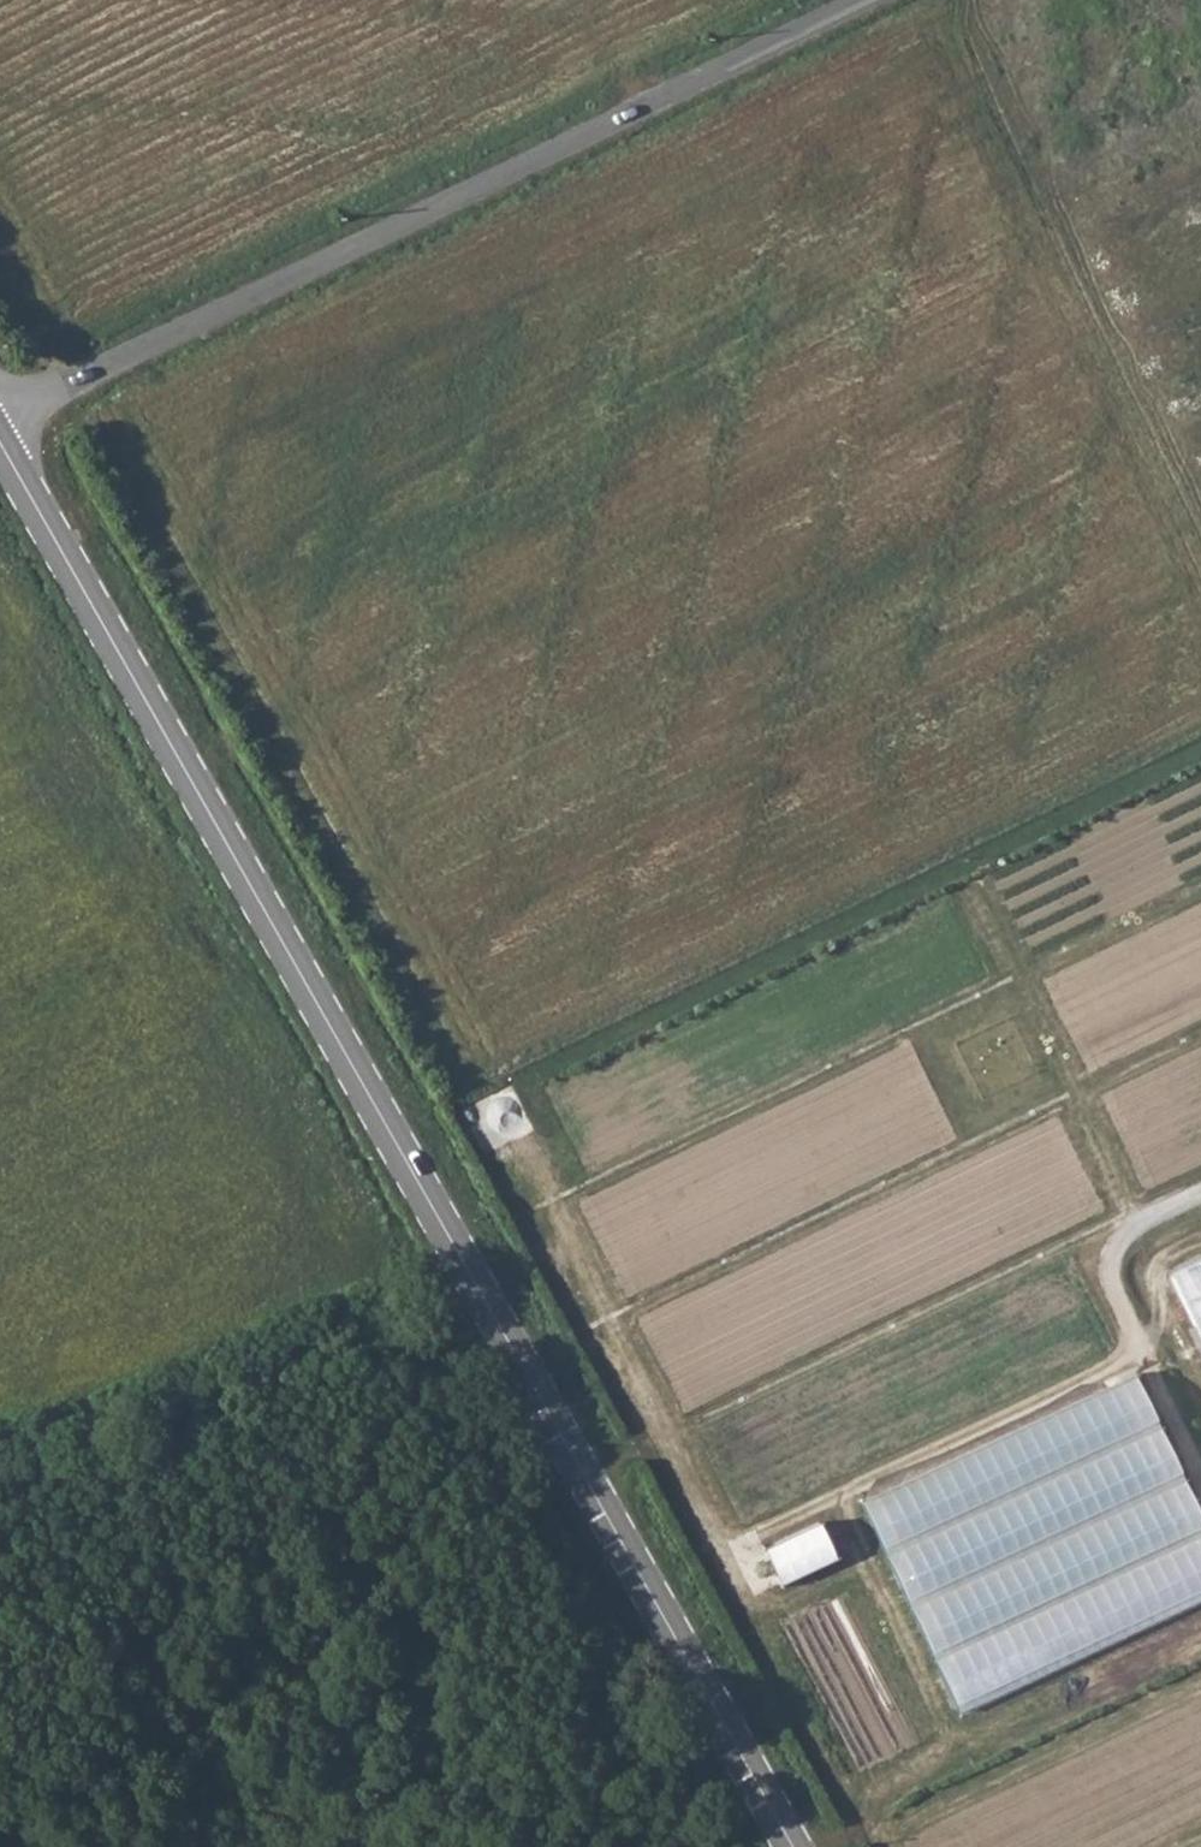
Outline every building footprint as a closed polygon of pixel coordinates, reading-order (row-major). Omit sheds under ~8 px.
[(1169,1271),(1200,1337),(1200,1256),(1169,1271)] [(568,1291),(555,1299),(565,1317),(578,1309),(568,1291)] [(868,1486),(953,1703),(1200,1607),(1200,1510),(1149,1377),(868,1486)] [(767,1546),(784,1582),(840,1557),(824,1520),(767,1546)]
